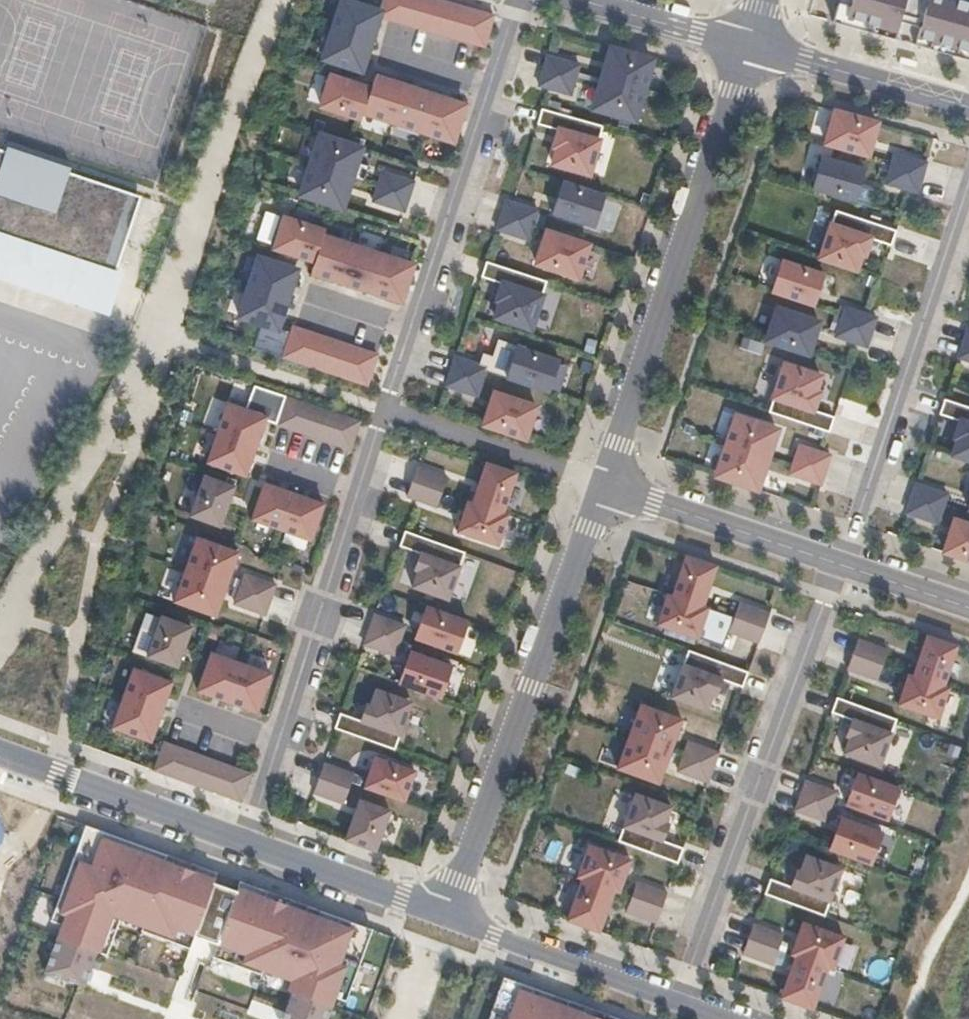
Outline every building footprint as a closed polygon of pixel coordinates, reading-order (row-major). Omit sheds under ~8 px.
[(371,40),(379,15),(389,18),(395,0),(382,0),(379,10),(349,0),(340,0),(331,27),(371,40)] [(389,18),(400,21),(406,0),(395,0),(389,18)] [(422,0),(406,0),(400,21),(414,25),(422,0)] [(437,0),(422,0),(414,25),(428,29),(437,0)] [(451,1),(447,0),(437,0),(428,29),(442,33),(451,1)] [(832,22),(893,39),(898,21),(886,17),(889,5),(901,8),(899,14),(935,24),(933,30),(919,26),(914,45),(968,61),(968,3),(957,0),(851,0),(849,6),(837,3),(832,22)] [(456,37),(465,5),(451,1),(442,33),(456,37)] [(471,41),(480,9),(465,5),(456,37),(471,41)] [(482,44),(492,13),(480,9),(471,41),(482,44)] [(371,40),(331,27),(321,57),(361,70),(371,40)] [(610,46),(600,78),(641,89),(650,57),(610,46)] [(579,64),(541,53),(537,68),(574,79),(579,64)] [(574,79),(537,68),(532,83),(570,94),(574,79)] [(319,104),(361,118),(370,88),(329,74),(319,104)] [(374,75),(363,112),(392,121),(404,85),(374,75)] [(642,90),(602,78),(593,109),(634,121),(642,90)] [(404,85),(392,121),(422,131),(434,95),(404,85)] [(434,95),(422,131),(452,141),(464,104),(434,95)] [(602,126),(541,108),(536,124),(558,130),(553,147),(556,148),(551,164),(587,174),(602,126)] [(834,109),(825,142),(867,154),(877,121),(834,109)] [(320,133),(310,163),(350,177),(360,146),(320,133)] [(0,143),(0,273),(107,310),(131,241),(120,237),(136,189),(0,143)] [(926,160),(894,151),(889,168),(921,177),(926,160)] [(820,156),(811,188),(854,200),(863,168),(820,156)] [(299,193),(339,207),(349,176),(309,163),(299,193)] [(921,177),(889,168),(885,181),(918,190),(921,177)] [(380,170),(376,185),(408,196),(412,181),(380,170)] [(562,181),(551,214),(592,228),(603,195),(562,181)] [(376,185),(371,200),(403,210),(408,196),(376,185)] [(505,199),(500,214),(532,225),(537,209),(505,199)] [(833,210),(818,258),(855,270),(860,254),(864,255),(869,238),(890,245),(895,230),(833,210)] [(532,225),(500,214),(495,229),(527,240),(532,225)] [(282,217),(272,247),(313,260),(323,231),(282,217)] [(541,230),(530,262),(576,278),(587,245),(541,230)] [(321,235),(309,271),(343,282),(353,246),(321,235)] [(353,246),(343,282),(369,291),(381,255),(353,246)] [(381,255),(369,291),(399,301),(411,265),(381,255)] [(256,256),(246,286),(285,299),(295,269),(256,256)] [(781,260),(770,292),(813,306),(823,274),(781,260)] [(545,281),(485,261),(480,276),(501,283),(496,299),(499,300),(493,317),(529,329),(545,281)] [(285,299),(246,286),(236,315),(275,328),(283,306),(285,299)] [(844,306),(839,321),(870,332),(875,317),(844,306)] [(775,309),(765,339),(807,354),(817,323),(775,309)] [(839,321),(834,336),(865,346),(870,332),(839,321)] [(280,356),(295,361),(305,331),(290,326),(280,356)] [(305,331),(295,361),(309,365),(319,335),(305,331)] [(319,335),(309,365),(323,370),(333,340),(319,335)] [(333,340),(323,370),(336,375),(347,345),(333,340)] [(962,343),(958,357),(968,361),(968,345),(962,343)] [(347,345),(336,375),(350,379),(360,349),(347,345)] [(515,346),(505,379),(546,393),(557,360),(515,346)] [(360,349),(350,379),(365,384),(375,354),(360,349)] [(454,355),(448,371),(480,381),(485,365),(454,355)] [(767,412),(828,433),(833,417),(812,410),(818,393),(814,392),(819,377),(783,365),(767,412)] [(448,371),(444,385),(475,395),(480,381),(448,371)] [(482,423),(524,437),(533,407),(492,393),(482,423)] [(287,395),(277,427),(292,432),(302,400),(287,395)] [(944,399),(938,415),(960,422),(954,438),(957,439),(952,455),(968,461),(968,408),(944,399)] [(316,405),(302,400),(292,432),(306,436),(316,405)] [(226,402),(215,432),(255,447),(266,416),(226,402)] [(331,410),(316,405),(306,436),(320,441),(331,410)] [(345,414),(331,410),(320,441),(335,446),(345,414)] [(360,419),(345,414),(335,446),(350,451),(360,419)] [(735,416),(725,446),(765,460),(775,429),(735,416)] [(255,447),(215,432),(204,462),(245,476),(255,447)] [(799,443),(793,460),(825,470),(830,454),(799,443)] [(766,460),(726,447),(717,474),(757,488),(766,460)] [(825,470),(793,460),(789,472),(821,483),(825,470)] [(485,461),(471,503),(501,513),(515,471),(485,461)] [(447,476),(417,465),(411,482),(441,492),(447,476)] [(234,487),(202,475),(188,515),(219,527),(234,487)] [(916,481),(911,499),(942,509),(948,492),(916,481)] [(441,492),(411,482),(406,495),(436,505),(441,492)] [(264,483),(251,519),(280,530),(293,494),(264,483)] [(323,504),(293,494),(280,530),(310,540),(323,504)] [(911,499),(906,511),(938,522),(942,509),(911,499)] [(507,515),(466,501),(455,530),(496,544),(507,515)] [(944,550),(968,558),(968,524),(954,519),(944,550)] [(463,552),(404,531),(399,545),(420,553),(414,569),(417,570),(412,586),(447,598),(463,552)] [(195,537),(183,569),(227,585),(238,552),(195,537)] [(685,554),(671,596),(701,606),(715,564),(685,554)] [(227,585),(183,569),(172,601),(216,617),(227,585)] [(244,574),(239,589),(269,600),(275,585),(244,574)] [(239,589),(234,604),(264,615),(269,600),(239,589)] [(706,608),(666,595),(656,624),(696,638),(706,608)] [(738,602),(733,617),(763,628),(769,613),(738,602)] [(466,621),(425,606),(414,637),(455,652),(466,621)] [(374,614),(369,630),(398,640),(404,625),(374,614)] [(160,616),(146,656),(177,667),(191,627),(160,616)] [(733,617),(727,631),(758,643),(763,628),(733,617)] [(369,630),(364,644),(393,654),(398,640),(369,630)] [(927,634),(911,676),(934,684),(942,687),(957,644),(927,634)] [(882,666),(888,650),(857,639),(851,654),(882,666)] [(687,650),(670,697),(705,711),(711,695),(714,696),(720,680),(741,687),(747,672),(687,650)] [(410,651),(398,683),(439,698),(451,665),(410,651)] [(210,653),(197,691),(226,702),(240,663),(210,653)] [(877,680),(882,666),(851,654),(846,668),(877,680)] [(240,663),(226,702),(257,712),(271,674),(240,663)] [(132,668),(122,698),(161,712),(171,682),(132,668)] [(934,684),(906,674),(896,702),(936,717),(946,688),(934,684)] [(339,713),(334,728),(393,749),(411,702),(375,689),(369,705),(366,704),(360,720),(339,713)] [(896,720),(835,697),(830,713),(851,720),(845,737),(848,738),(842,754),(879,767),(896,720)] [(111,726),(151,740),(161,712),(122,698),(111,726)] [(640,705),(628,737),(669,752),(681,720),(640,705)] [(628,737),(617,768),(658,783),(669,752),(628,737)] [(164,741),(154,769),(169,775),(179,747),(164,741)] [(687,742),(682,757),(712,768),(717,753),(687,742)] [(179,747),(169,775),(183,780),(193,752),(179,747)] [(193,752),(183,780),(197,785),(207,757),(193,752)] [(222,762),(207,757),(197,785),(212,790),(222,762)] [(374,757),(363,787),(403,801),(414,771),(374,757)] [(682,757),(677,771),(707,782),(712,768),(682,757)] [(222,762),(212,790),(226,795),(236,767),(222,762)] [(323,763),(318,778),(348,789),(353,774),(323,763)] [(250,772),(236,767),(226,795),(240,800),(250,772)] [(857,774),(845,805),(887,820),(898,789),(857,774)] [(318,778),(313,793),(343,803),(348,789),(318,778)] [(805,781),(799,796),(831,807),(836,792),(805,781)] [(634,793),(617,841),(677,862),(683,847),(662,839),(668,823),(664,822),(670,806),(634,793)] [(799,796),(794,810),(825,821),(831,807),(799,796)] [(359,799),(345,838),(375,849),(389,810),(359,799)] [(841,818),(829,850),(870,865),(882,833),(841,818)] [(84,824),(50,920),(61,924),(44,970),(83,985),(95,951),(106,955),(119,918),(142,926),(141,930),(189,947),(194,935),(217,943),(212,956),(260,973),(262,969),(290,979),(287,989),(292,991),(286,1007),(292,1009),(288,1018),(326,1018),(335,996),(346,1000),(372,928),(306,904),(304,910),(238,886),(236,890),(223,885),(212,881),(214,877),(164,859),(166,854),(84,824)] [(588,845),(576,878),(617,893),(629,859),(588,845)] [(769,879),(763,894),(823,916),(841,869),(805,856),(799,871),(796,869),(790,887),(769,879)] [(581,879),(567,918),(599,930),(613,891),(581,879)] [(630,897),(660,908),(666,892),(636,881),(630,897)] [(626,910),(656,921),(660,908),(630,897),(626,910)] [(802,922),(790,955),(815,964),(832,970),(844,937),(802,922)] [(750,930),(747,939),(777,950),(783,934),(753,923),(750,930)] [(744,947),(742,952),(772,963),(777,950),(747,939),(744,947)] [(815,964),(795,957),(780,995),(812,1007),(827,968),(815,964)] [(503,975),(487,1018),(607,1018),(566,1004),(568,999),(503,975)]
